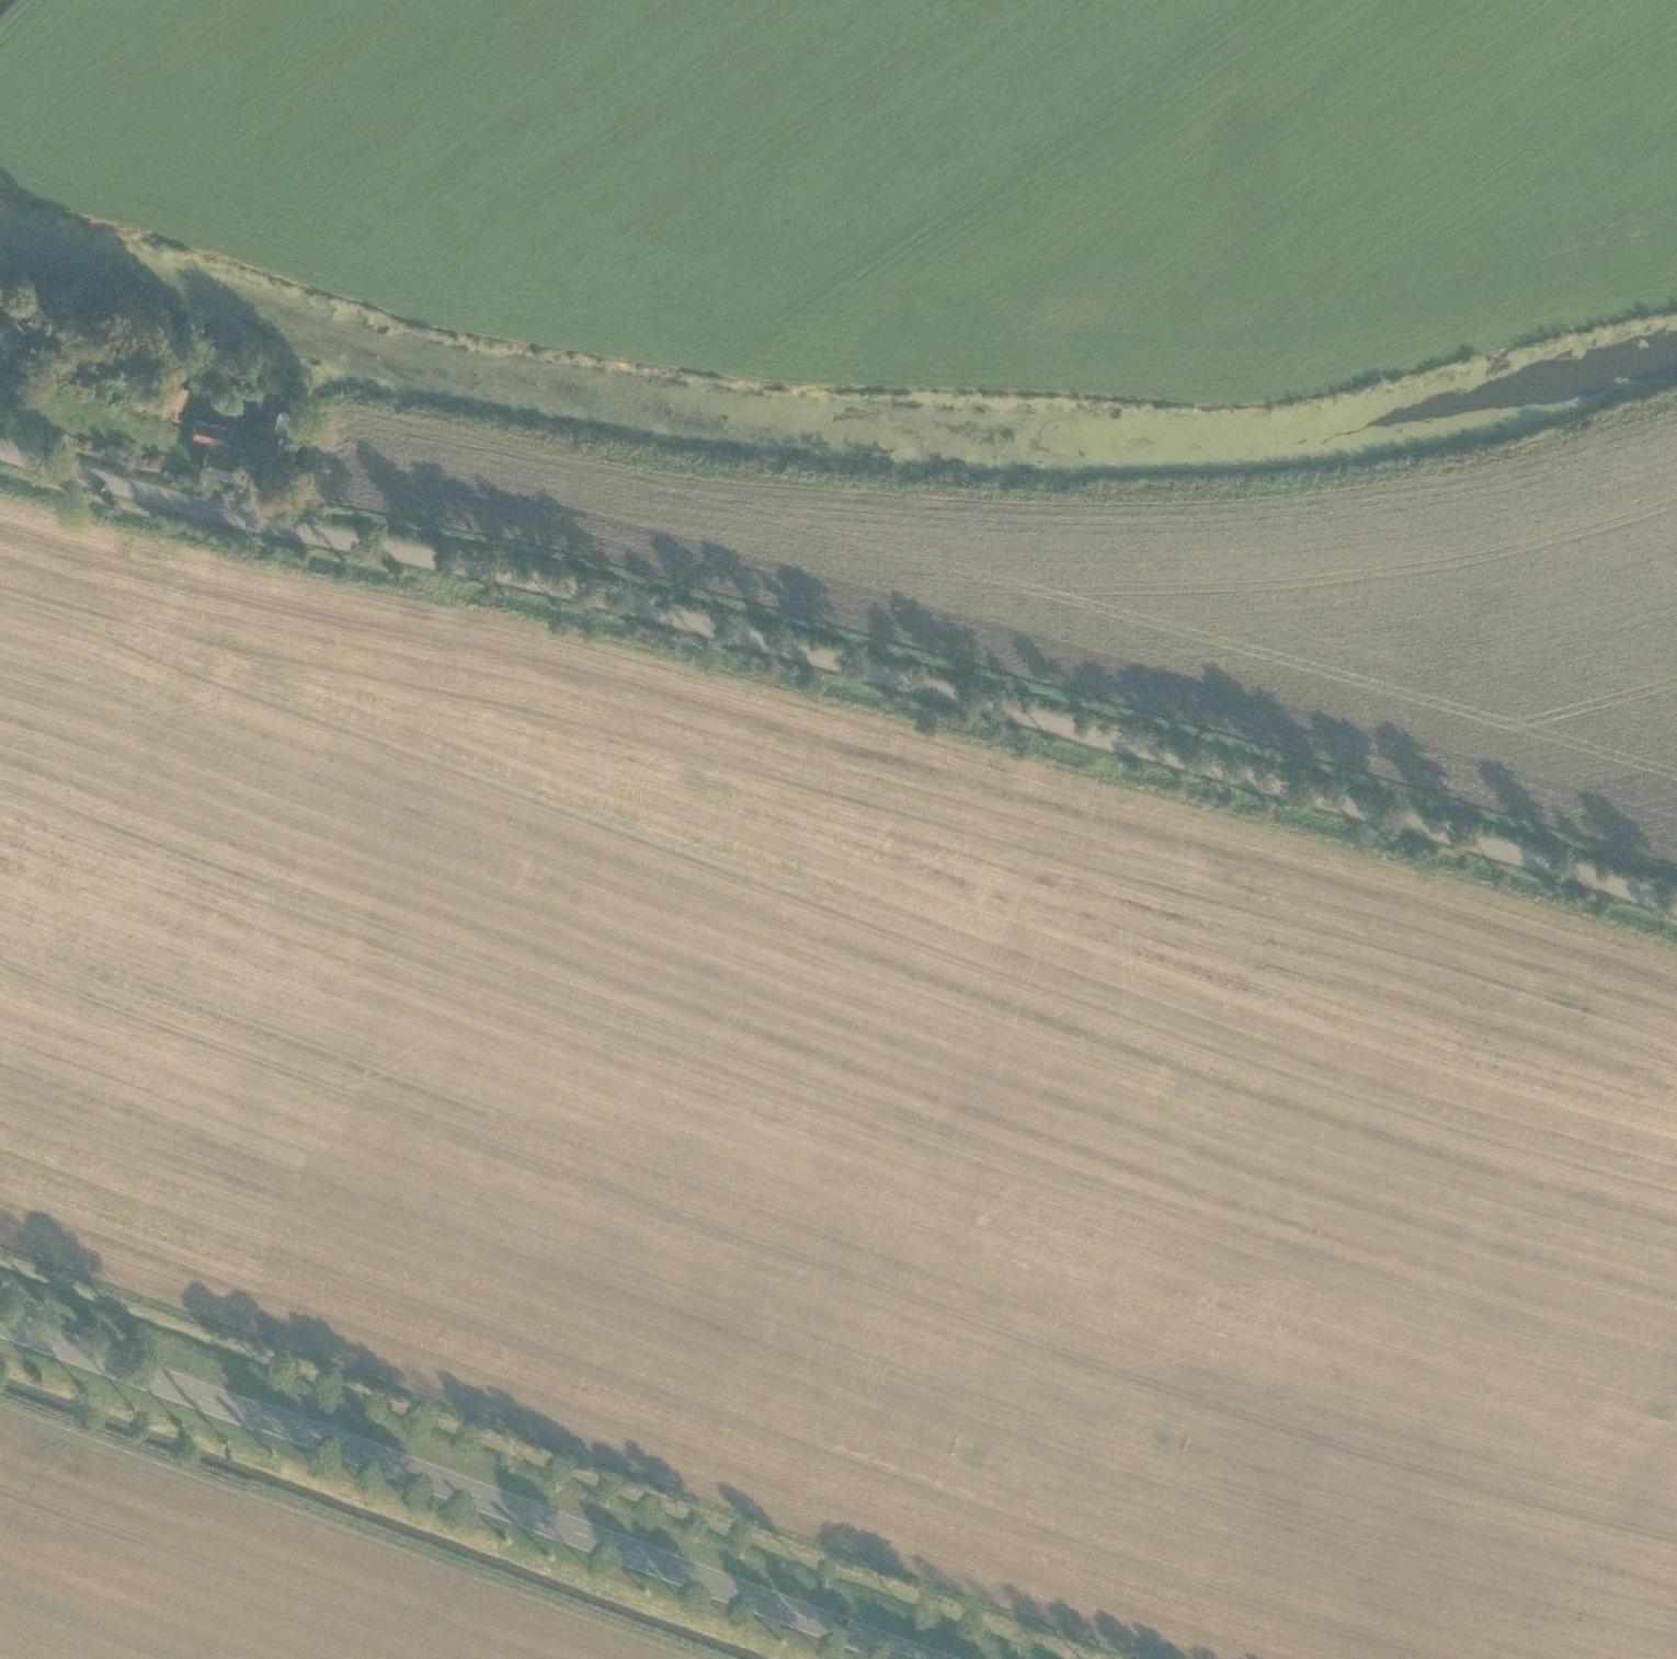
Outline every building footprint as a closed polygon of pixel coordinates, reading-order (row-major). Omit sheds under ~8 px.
[(176,417),(188,386),(172,380),(160,411),(176,417)] [(281,407),(275,430),(273,429),(266,455),(281,459),(294,410),(281,407)] [(244,447),(222,441),(226,425),(197,417),(192,434),(210,439),(202,465),(236,474),(244,447)]
